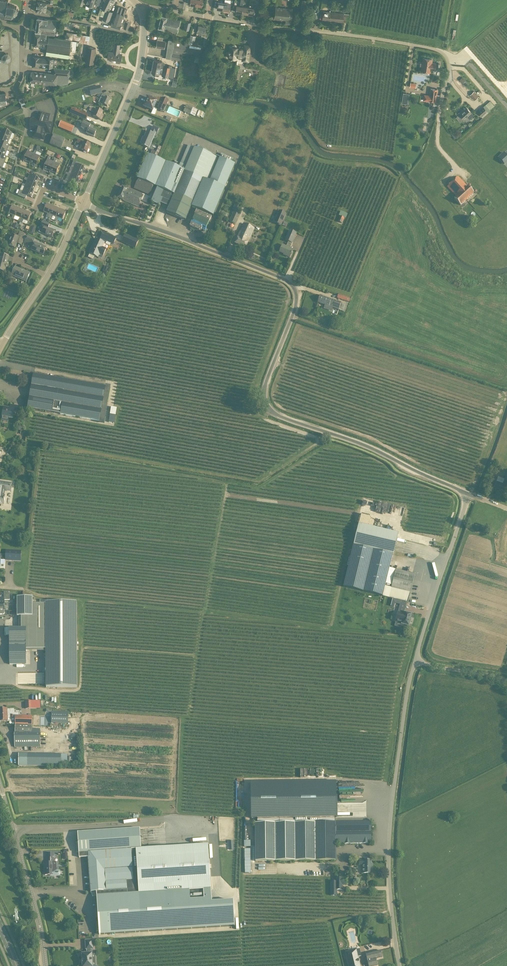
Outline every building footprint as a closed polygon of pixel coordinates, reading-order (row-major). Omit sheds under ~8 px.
[(13,14),(15,14),(15,15),(15,14),(17,12),(17,13),(18,12),(17,12),(17,10),(18,10),(18,9),(17,9),(17,7),(17,6),(16,7),(14,6),(14,5),(14,6),(10,5),(10,4),(10,5),(7,4),(8,1),(9,1),(8,0),(7,1),(2,0),(0,0),(0,16),(4,17),(4,18),(5,18),(5,17),(8,18),(7,19),(8,19),(8,18),(9,18),(9,19),(10,19),(10,18),(11,19),(12,19),(11,18),(12,18),(12,17),(13,18),(13,17),(13,15),(13,14)] [(95,1),(101,3),(99,7),(100,7),(100,8),(97,14),(103,16),(102,19),(101,21),(108,24),(109,22),(112,15),(113,12),(109,10),(110,7),(110,8),(114,0),(96,0),(95,1)] [(247,14),(254,15),(255,9),(257,10),(259,0),(256,0),(255,1),(254,8),(252,8),(252,5),(253,5),(253,1),(253,0),(252,0),(250,0),(249,4),(248,7),(247,14)] [(300,11),(299,17),(306,18),(309,1),(303,0),(302,0),(301,6),(300,11)] [(37,1),(36,11),(50,13),(51,9),(49,9),(49,7),(46,6),(47,3),(37,1)] [(113,11),(113,12),(112,15),(114,16),(110,26),(119,29),(121,24),(124,15),(126,9),(116,5),(114,11),(113,11)] [(276,7),(274,18),(291,20),(293,9),(276,7)] [(130,8),(126,20),(132,22),(136,10),(130,8)] [(330,19),(337,20),(337,21),(343,22),(349,22),(351,14),(344,13),(344,14),(330,12),(323,11),(322,20),(329,20),(330,19)] [(180,19),(161,15),(158,27),(177,32),(180,19)] [(37,17),(36,31),(54,33),(56,19),(37,17)] [(208,33),(206,32),(205,32),(206,27),(204,27),(198,25),(196,33),(202,34),(201,36),(205,37),(203,45),(205,45),(208,33)] [(46,37),(46,35),(35,33),(34,45),(39,45),(47,46),(46,54),(69,57),(70,46),(76,47),(77,41),(46,37)] [(89,35),(80,34),(79,42),(89,43),(90,35),(89,35)] [(167,46),(168,42),(165,41),(162,40),(163,37),(158,36),(156,47),(164,48),(164,46),(167,46)] [(194,44),(188,43),(168,39),(166,57),(171,58),(180,60),(181,60),(182,54),(195,57),(194,61),(199,62),(199,58),(200,58),(202,46),(194,44)] [(107,59),(116,60),(116,62),(119,63),(120,61),(122,53),(118,53),(120,44),(115,44),(113,52),(108,51),(107,59)] [(232,47),(230,47),(229,57),(236,59),(237,57),(242,57),(241,61),(249,62),(251,45),(245,44),(244,44),(243,49),(238,48),(236,48),(236,47),(236,46),(235,46),(235,45),(234,45),(233,45),(233,46),(232,46),(232,47)] [(93,63),(96,48),(88,47),(85,62),(93,63)] [(2,61),(10,61),(11,53),(3,53),(2,61)] [(46,65),(46,66),(51,66),(52,59),(43,58),(33,57),(32,67),(39,67),(39,64),(42,64),(43,64),(46,65)] [(421,73),(429,74),(429,72),(431,72),(431,69),(435,70),(436,63),(432,62),(432,58),(422,57),(421,71),(422,71),(421,73)] [(154,59),(152,66),(170,69),(170,67),(163,65),(162,64),(163,62),(161,62),(162,61),(154,59)] [(170,69),(152,66),(151,71),(159,73),(161,73),(161,69),(162,70),(162,72),(163,72),(162,76),(168,77),(170,69)] [(68,83),(69,75),(70,69),(53,68),(53,74),(31,72),(30,82),(31,82),(56,85),(56,84),(61,85),(68,83)] [(110,100),(105,98),(106,97),(102,95),(101,94),(102,94),(100,86),(89,89),(91,96),(97,95),(97,96),(101,98),(98,103),(102,105),(102,104),(107,107),(110,100)] [(429,96),(425,95),(424,99),(429,100),(432,101),(432,104),(438,105),(439,95),(436,95),(437,89),(431,89),(429,96)] [(469,95),(474,100),(478,96),(474,91),(469,95)] [(162,99),(160,98),(158,97),(158,98),(155,97),(153,96),(152,99),(148,97),(144,107),(153,111),(154,108),(158,109),(157,110),(164,113),(169,101),(162,98),(162,99)] [(483,106),(477,112),(481,117),(482,118),(490,110),(485,104),(483,106)] [(195,117),(198,110),(186,105),(184,112),(195,117)] [(101,116),(103,112),(96,109),(91,107),(89,111),(94,113),(93,117),(101,120),(102,116),(101,116)] [(461,110),(459,113),(466,122),(473,115),(466,107),(462,111),(461,110)] [(72,108),(70,114),(86,120),(88,114),(72,108)] [(39,121),(35,120),(33,131),(37,131),(36,137),(47,139),(48,133),(51,134),(53,124),(49,123),(49,121),(50,116),(40,114),(39,120),(39,121)] [(491,115),(464,138),(467,141),(474,135),(476,137),(495,120),(491,115)] [(70,125),(61,121),(58,126),(68,130),(70,125)] [(91,130),(93,126),(88,125),(80,121),(78,126),(86,129),(88,130),(86,134),(94,137),(96,132),(91,130)] [(143,139),(142,139),(140,143),(141,144),(141,145),(149,148),(155,134),(156,133),(157,134),(159,129),(153,126),(151,131),(150,133),(147,131),(143,139)] [(9,139),(12,133),(2,130),(1,133),(0,132),(0,135),(9,139)] [(7,144),(9,139),(0,135),(0,142),(7,144)] [(61,149),(65,139),(54,135),(49,144),(61,149)] [(78,139),(76,143),(83,146),(81,150),(87,153),(90,145),(84,143),(85,142),(78,139)] [(175,140),(171,149),(178,152),(182,143),(175,140)] [(7,151),(9,145),(7,144),(0,142),(0,149),(7,151)] [(147,192),(149,186),(157,189),(151,203),(159,207),(162,200),(171,203),(167,213),(185,221),(191,207),(213,216),(235,165),(188,145),(178,169),(147,155),(137,180),(138,180),(135,187),(147,192)] [(23,161),(30,163),(33,154),(29,152),(30,150),(28,149),(27,152),(23,161)] [(33,154),(30,163),(36,166),(40,157),(35,155),(36,152),(34,151),(33,154)] [(504,164),(506,161),(506,156),(504,153),(498,158),(504,164)] [(49,161),(50,158),(48,157),(47,160),(43,169),(50,171),(53,162),(49,161)] [(54,160),(53,162),(50,171),(56,174),(60,165),(55,163),(56,160),(54,160)] [(70,169),(73,170),(81,174),(84,168),(79,166),(80,164),(76,162),(75,164),(73,168),(71,167),(70,169)] [(67,175),(70,177),(79,180),(81,174),(73,170),(71,175),(68,173),(68,174),(67,175)] [(24,180),(27,181),(35,185),(38,179),(29,175),(28,179),(25,178),(24,180)] [(68,181),(66,180),(65,182),(68,183),(76,186),(79,180),(70,177),(68,181)] [(466,185),(458,177),(447,187),(456,197),(455,199),(461,205),(473,194),(466,186),(466,185)] [(23,184),(22,186),(24,187),(33,191),(35,185),(27,181),(25,185),(23,184)] [(30,197),(33,191),(24,187),(23,192),(20,190),(18,196),(25,199),(27,196),(30,197)] [(122,187),(117,199),(138,207),(143,196),(128,189),(122,187)] [(48,218),(53,207),(46,204),(43,212),(47,214),(46,217),(48,218)] [(14,220),(15,217),(18,209),(12,206),(8,214),(13,216),(11,219),(14,220)] [(48,218),(50,219),(52,216),(56,218),(59,209),(53,207),(48,218)] [(18,222),(20,223),(25,211),(18,209),(15,217),(19,219),(18,222)] [(62,220),(66,212),(59,209),(56,218),(54,221),(57,221),(58,219),(62,220)] [(240,213),(234,210),(229,221),(235,224),(240,213)] [(27,222),(31,214),(25,211),(20,223),(22,223),(23,220),(27,222)] [(286,214),(279,211),(274,223),(281,226),(286,214)] [(347,214),(342,212),(341,211),(338,216),(340,216),(338,222),(342,223),(344,218),(345,219),(347,214)] [(202,213),(197,226),(200,227),(205,214),(202,213)] [(43,231),(40,230),(39,232),(42,233),(42,234),(51,238),(54,231),(48,228),(50,224),(43,221),(41,226),(44,228),(43,231)] [(254,228),(243,224),(234,244),(245,249),(248,243),(254,228)] [(290,258),(293,250),(290,248),(292,244),(297,233),(289,230),(285,241),(288,242),(286,246),(282,245),(279,253),(286,255),(285,256),(290,258)] [(15,248),(16,244),(17,241),(22,243),(23,240),(24,241),(26,236),(25,235),(26,234),(20,232),(17,237),(12,235),(7,245),(15,248)] [(106,245),(107,242),(109,243),(113,245),(116,238),(103,233),(100,239),(100,241),(96,239),(93,247),(92,246),(89,254),(98,258),(98,256),(99,255),(103,256),(106,249),(102,247),(104,244),(106,245)] [(139,241),(125,234),(121,242),(135,248),(139,241)] [(35,239),(27,235),(24,242),(32,245),(35,239)] [(43,255),(46,248),(34,243),(31,250),(43,255)] [(9,257),(0,255),(0,256),(0,271),(0,272),(4,273),(9,257)] [(30,274),(15,268),(11,276),(26,282),(28,278),(30,274)] [(320,296),(318,303),(344,312),(346,305),(341,303),(331,300),(320,296)] [(99,424),(104,425),(111,387),(105,386),(105,387),(33,375),(27,409),(99,421),(99,424)] [(18,413),(19,407),(10,405),(9,409),(4,408),(2,420),(8,421),(8,418),(13,419),(14,413),(18,413)] [(115,423),(117,408),(111,407),(109,422),(115,423)] [(494,488),(505,492),(506,486),(506,473),(504,481),(502,484),(496,482),(494,488)] [(0,480),(0,487),(1,487),(0,492),(0,500),(2,500),(2,501),(6,501),(6,500),(8,500),(9,492),(4,492),(5,487),(8,488),(9,481),(0,480)] [(392,599),(401,601),(406,602),(408,602),(414,575),(395,570),(395,571),(389,569),(393,555),(398,534),(358,524),(344,587),(392,599)] [(6,560),(21,561),(21,551),(6,551),(6,555),(1,555),(0,555),(0,568),(1,560),(6,560)] [(4,614),(4,600),(10,600),(10,592),(4,592),(4,598),(0,598),(0,614),(4,614)] [(5,636),(9,636),(9,665),(26,665),(26,649),(46,649),(46,604),(33,604),(33,596),(17,597),(17,616),(21,616),(21,628),(5,628),(5,636)] [(400,604),(401,604),(401,601),(392,599),(390,606),(391,606),(394,607),(395,603),(400,604)] [(46,601),(46,604),(46,649),(46,687),(77,687),(77,601),(46,601)] [(404,614),(398,612),(395,622),(402,623),(401,625),(409,627),(412,614),(404,613),(404,614)] [(32,710),(32,716),(46,717),(46,709),(40,709),(40,701),(25,702),(25,709),(31,710),(32,710)] [(51,723),(68,724),(68,712),(51,711),(51,723)] [(46,717),(32,716),(25,716),(17,716),(15,716),(15,718),(14,718),(14,715),(0,716),(0,722),(8,722),(15,722),(15,733),(14,733),(14,747),(40,747),(40,733),(40,729),(32,729),(32,726),(46,726),(46,717)] [(40,755),(37,755),(37,766),(61,766),(61,757),(61,754),(40,754),(40,755)] [(27,766),(28,755),(19,755),(19,766),(27,766)] [(336,782),(250,783),(251,818),(257,818),(257,823),(255,823),(255,846),(255,861),(255,862),(295,861),(336,861),(336,844),(371,844),(371,832),(371,822),(336,822),(336,782)] [(191,904),(190,904),(189,890),(191,890),(211,889),(208,845),(141,849),(140,829),(78,832),(78,858),(88,857),(90,892),(97,892),(99,934),(232,926),(235,926),(233,901),(191,904)] [(54,853),(47,853),(46,863),(44,863),(44,875),(53,875),(53,876),(59,876),(59,871),(56,871),(56,862),(55,862),(54,853)] [(363,860),(363,861),(359,861),(359,866),(361,866),(362,874),(373,874),(373,868),(373,864),(371,864),(371,860),(363,860)] [(346,878),(342,878),(342,877),(336,877),(336,890),(342,890),(342,885),(346,885),(346,878)] [(86,950),(87,954),(81,954),(82,965),(93,965),(92,954),(91,954),(91,950),(93,950),(93,940),(85,941),(86,950)] [(348,952),(349,955),(350,959),(347,959),(348,965),(360,965),(358,957),(361,956),(359,949),(348,951),(348,952)] [(380,951),(366,954),(368,965),(377,965),(376,959),(382,958),(380,951)]
